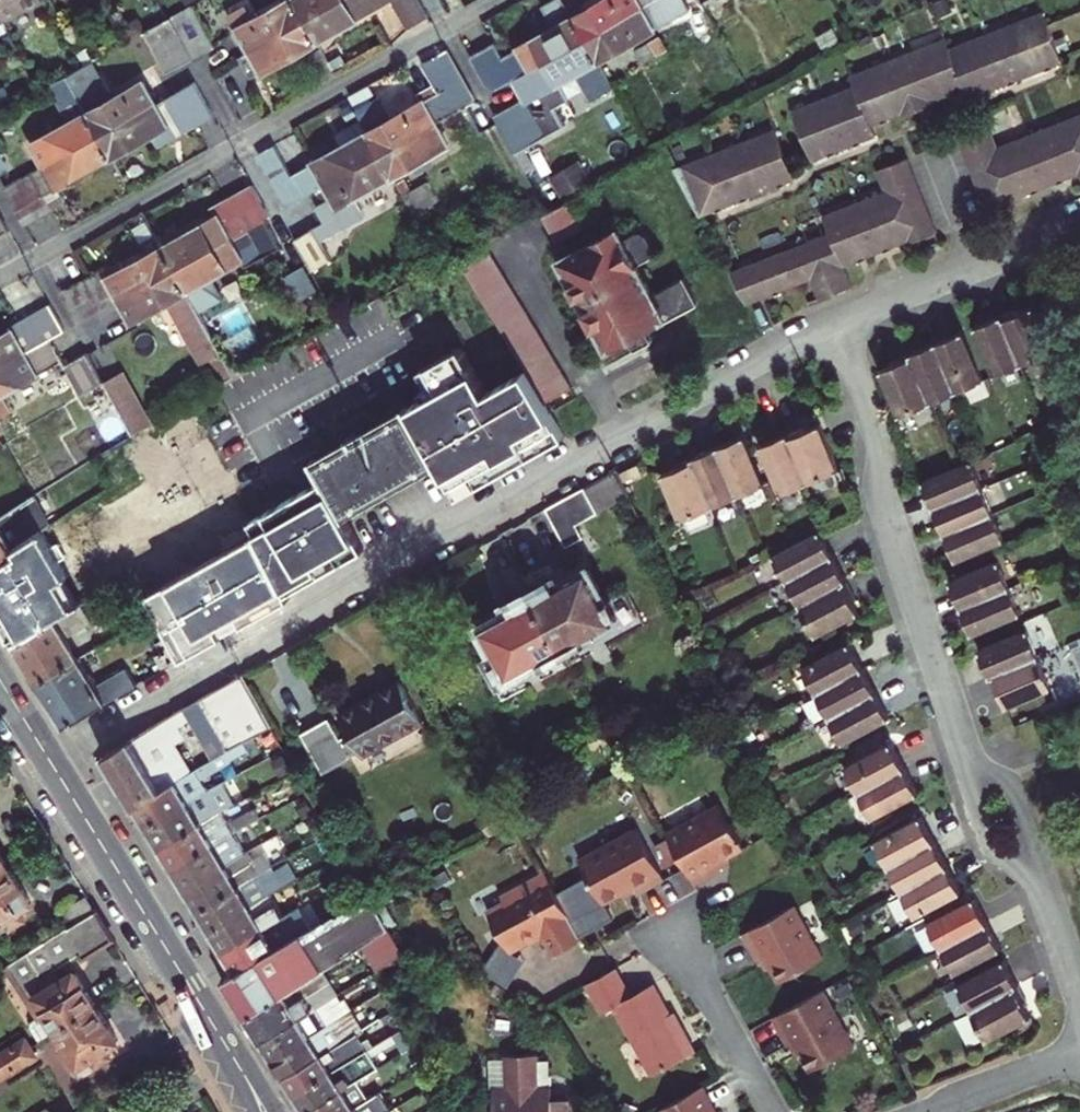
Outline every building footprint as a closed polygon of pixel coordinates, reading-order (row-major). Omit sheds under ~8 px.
[(4,22),(44,3),(43,0),(0,0),(0,14),(4,22)] [(295,0),(290,0),(253,20),(245,6),(230,14),(250,51),(306,20),(295,0)] [(342,0),(295,0),(306,20),(342,0)] [(318,42),(394,0),(342,0),(306,20),(318,42)] [(410,28),(429,17),(419,0),(394,0),(410,28)] [(586,39),(574,18),(564,0),(553,0),(542,7),(554,28),(504,57),(495,42),(471,56),(487,85),(496,89),(513,80),(586,39)] [(574,18),(586,39),(657,0),(604,0),(574,18)] [(682,0),(657,0),(586,39),(598,62),(689,11),(682,0)] [(171,17),(193,58),(214,45),(192,5),(171,17)] [(854,85),(791,111),(811,160),(874,135),(871,127),(901,113),(903,117),(936,104),(934,101),(963,89),(968,100),(1061,63),(1041,12),(948,49),(943,39),(851,76),(854,85)] [(193,58),(171,17),(167,19),(145,32),(167,72),(193,58)] [(250,51),(234,60),(246,81),(318,42),(306,20),(250,51)] [(4,22),(0,24),(0,39),(10,34),(4,22)] [(592,97),(612,86),(598,62),(586,39),(513,80),(524,99),(494,116),(514,153),(564,125),(555,108),(571,100),(561,83),(578,74),(592,97)] [(658,39),(636,52),(642,64),(665,52),(658,39)] [(334,72),(322,49),(308,56),(322,78),(334,72)] [(356,110),(368,133),(380,154),(436,123),(475,102),(445,50),(421,64),(438,94),(388,122),(376,100),(356,110)] [(92,61),(66,76),(82,105),(99,135),(155,104),(142,82),(113,99),(92,61)] [(43,167),(99,135),(82,105),(66,76),(53,83),(62,98),(58,101),(70,122),(32,144),(43,167)] [(207,119),(189,85),(155,104),(99,135),(112,158),(145,139),(152,150),(207,119)] [(958,139),(988,212),(1016,202),(1016,200),(1077,175),(1078,177),(1079,177),(1079,115),(997,148),(989,127),(958,139)] [(380,154),(393,176),(447,146),(436,123),(380,154)] [(774,129),(674,169),(700,216),(793,179),(774,129)] [(288,206),(325,186),(380,154),(368,133),(291,175),(274,145),(259,153),(288,206)] [(112,158),(99,135),(43,167),(4,189),(22,221),(50,205),(44,195),(57,188),(112,158)] [(393,176),(380,154),(325,186),(333,200),(317,208),(325,223),(331,234),(363,216),(354,198),(393,176)] [(583,159),(554,174),(565,195),(594,179),(583,159)] [(829,233),(730,273),(747,304),(810,279),(819,299),(851,286),(843,267),(905,242),(906,245),(936,233),(906,160),(877,171),(884,191),(822,216),(829,233)] [(397,184),(414,214),(439,201),(428,183),(412,192),(404,179),(397,184)] [(174,269),(263,220),(269,216),(253,186),(217,206),(221,213),(213,217),(162,246),(174,269)] [(63,198),(57,188),(44,195),(50,205),(63,198)] [(568,202),(542,216),(556,242),(581,228),(568,202)] [(217,206),(209,211),(213,217),(221,213),(217,206)] [(142,243),(156,235),(147,220),(133,227),(141,241),(142,243)] [(281,248),(263,220),(174,269),(199,313),(220,301),(209,279),(254,254),(259,261),(281,248)] [(325,223),(294,240),(311,270),(331,259),(325,248),(336,242),(331,234),(325,223)] [(617,228),(559,259),(608,349),(627,339),(644,330),(663,320),(665,322),(696,304),(682,278),(653,294),(635,259),(648,251),(640,237),(626,244),(617,228)] [(63,294),(79,323),(118,301),(174,269),(162,246),(156,235),(142,243),(149,254),(142,257),(106,278),(102,272),(63,294)] [(135,244),(142,257),(149,254),(142,243),(141,241),(135,244)] [(486,248),(459,263),(524,372),(544,404),(570,387),(486,248)] [(167,303),(189,340),(209,330),(199,313),(174,269),(118,301),(131,323),(167,303)] [(51,338),(63,331),(49,304),(10,326),(12,331),(0,338),(0,367),(51,338)] [(1001,317),(1020,365),(1050,352),(1032,308),(1017,314),(1016,310),(1001,317)] [(1001,317),(975,327),(995,375),(1020,365),(1001,317)] [(202,363),(221,352),(209,330),(189,340),(202,363)] [(644,330),(627,339),(634,351),(650,341),(644,330)] [(962,333),(935,343),(956,391),(982,380),(962,333)] [(57,365),(64,376),(70,372),(82,394),(103,382),(102,380),(87,354),(66,365),(51,338),(0,367),(0,396),(57,365)] [(935,343),(910,354),(930,401),(956,391),(935,343)] [(439,389),(407,408),(438,463),(439,463),(457,496),(564,437),(544,404),(524,372),(486,392),(460,346),(426,366),(439,389)] [(930,401),(910,354),(895,360),(896,364),(880,370),(899,414),(930,401)] [(103,382),(106,387),(126,376),(122,369),(102,380),(103,382)] [(152,422),(126,376),(106,387),(132,435),(152,422)] [(10,413),(0,396),(0,418),(10,413)] [(341,511),(344,517),(345,516),(346,516),(344,513),(366,501),(370,508),(390,497),(386,490),(435,462),(436,464),(438,463),(407,408),(405,405),(404,406),(405,409),(314,460),(313,458),(311,458),(321,476),(322,475),(323,478),(342,511),(341,511)] [(839,470),(820,425),(804,431),(802,428),(786,435),(807,483),(839,470)] [(0,441),(2,445),(9,441),(0,426),(0,441)] [(807,483),(786,435),(761,445),(781,494),(807,483)] [(718,447),(738,495),(764,484),(744,437),(718,447)] [(738,495),(718,447),(692,458),(712,506),(738,495)] [(692,458),(676,464),(678,468),(663,474),(681,518),(712,506),(692,458)] [(933,507),(981,487),(970,461),(923,481),(933,507)] [(637,464),(620,473),(625,482),(642,474),(637,464)] [(616,470),(582,488),(595,511),(627,493),(616,470)] [(363,549),(345,516),(344,517),(341,511),(342,511),(323,478),(313,484),(249,521),(255,534),(286,593),(352,556),(363,549)] [(933,507),(944,532),(992,513),(981,487),(933,507)] [(582,488),(560,501),(572,524),(573,523),(595,511),(582,488)] [(0,516),(0,564),(9,558),(16,553),(13,549),(53,522),(34,494),(0,516)] [(558,532),(572,524),(560,501),(546,509),(558,532)] [(1003,540),(992,513),(944,532),(956,560),(1003,540)] [(572,524),(558,532),(565,544),(580,535),(573,523),(572,524)] [(772,556),(786,582),(833,556),(820,531),(772,556)] [(181,660),(288,599),(286,593),(255,534),(147,596),(168,636),(181,660)] [(786,582),(799,605),(846,580),(833,556),(786,582)] [(949,582),(960,607),(1007,588),(997,562),(949,582)] [(554,577),(531,590),(561,648),(570,663),(593,650),(585,635),(616,619),(614,615),(626,608),(618,594),(606,600),(587,566),(557,582),(554,577)] [(816,635),(837,624),(859,612),(851,598),(855,596),(846,580),(799,605),(816,635)] [(1007,588),(960,607),(972,634),(1019,614),(1007,588)] [(509,676),(561,648),(531,590),(506,604),(509,608),(481,624),(495,652),(479,660),(495,690),(512,681),(509,676)] [(36,683),(79,658),(66,636),(82,626),(72,609),(52,620),(12,644),(36,683)] [(1026,631),(978,651),(989,676),(1037,656),(1026,631)] [(150,646),(163,670),(181,660),(168,636),(150,646)] [(802,668),(816,694),(862,669),(848,643),(802,668)] [(1050,687),(1037,656),(989,676),(996,691),(999,690),(1007,705),(1050,687)] [(79,658),(36,683),(64,727),(136,686),(125,667),(95,684),(79,658)] [(816,694),(829,718),(875,693),(862,669),(816,694)] [(103,756),(134,805),(187,772),(168,740),(176,734),(173,730),(191,719),(213,759),(223,753),(270,728),(241,676),(169,716),(103,756)] [(340,716),(342,720),(403,688),(400,682),(340,716)] [(341,740),(332,725),(303,740),(315,761),(415,709),(403,688),(342,720),(350,734),(341,740)] [(875,693),(829,718),(843,743),(888,718),(875,693)] [(422,721),(415,709),(315,761),(322,772),(360,751),(362,755),(422,721)] [(329,720),(301,736),(303,740),(332,725),(329,720)] [(845,768),(858,793),(903,768),(890,743),(845,768)] [(207,791),(199,778),(229,762),(223,753),(213,759),(187,772),(134,805),(147,827),(207,791)] [(903,768),(858,793),(872,817),(917,793),(903,768)] [(147,827),(160,848),(218,812),(234,805),(222,783),(207,791),(147,827)] [(218,812),(160,848),(173,869),(232,833),(246,825),(234,805),(218,812)] [(721,807),(667,836),(669,839),(681,861),(695,886),(732,866),(728,859),(744,850),(721,807)] [(498,810),(482,819),(490,832),(505,824),(498,810)] [(875,842),(888,866),(934,840),(921,816),(875,842)] [(637,829),(580,861),(604,903),(634,887),(638,894),(665,879),(637,829)] [(173,869),(185,889),(244,853),(232,833),(173,869)] [(681,861),(669,839),(655,847),(667,869),(681,861)] [(888,866),(902,891),(948,866),(934,840),(888,866)] [(244,853),(185,889),(198,910),(259,872),(269,867),(290,856),(283,843),(249,861),(244,853)] [(342,857),(335,861),(341,870),(347,867),(342,857)] [(259,872),(198,910),(210,931),(269,895),(281,888),(280,886),(293,878),(285,864),(272,872),(269,867),(259,872)] [(948,866),(902,891),(915,916),(962,890),(948,866)] [(6,868),(0,872),(0,922),(5,928),(21,917),(16,910),(28,903),(6,868)] [(581,938),(543,871),(500,895),(503,901),(487,911),(510,951),(529,940),(528,937),(541,931),(554,953),(581,938)] [(210,931),(223,951),(281,916),(282,915),(269,895),(210,931)] [(59,914),(67,927),(94,910),(85,896),(59,914)] [(222,981),(246,1018),(307,979),(321,971),(354,950),(387,929),(369,898),(309,929),(294,937),(236,973),(222,981)] [(973,899),(968,902),(927,924),(941,948),(987,922),(973,899)] [(792,907),(743,934),(758,961),(764,958),(779,983),(821,958),(792,907)] [(294,937),(309,929),(297,908),(282,915),(281,916),(223,951),(236,973),(294,937)] [(83,956),(111,938),(94,910),(67,927),(7,965),(40,1015),(29,1022),(40,1040),(56,1030),(95,1006),(74,972),(61,980),(54,968),(79,953),(83,956)] [(987,922),(941,948),(955,973),(1000,947),(987,922)] [(370,975),(402,956),(387,929),(354,950),(370,975)] [(524,960),(510,951),(496,942),(479,969),(506,987),(524,960)] [(958,984),(972,1009),(1018,984),(1004,960),(958,984)] [(613,966),(584,982),(601,1012),(612,1006),(650,1073),(692,1049),(680,1028),(677,1031),(650,983),(629,995),(613,966)] [(246,1018),(260,1041),(326,1001),(337,995),(327,978),(312,988),(307,979),(246,1018)] [(1018,984),(972,1009),(988,1040),(1031,1016),(1024,1003),(1025,999),(1018,984)] [(820,990),(772,1017),(787,1045),(793,1042),(809,1070),(851,1046),(820,990)] [(260,1041),(271,1059),(349,1011),(343,1001),(331,1009),(326,1001),(260,1041)] [(116,1038),(95,1006),(56,1030),(67,1048),(62,1052),(72,1068),(86,1060),(90,1065),(108,1054),(104,1048),(116,1038)] [(271,1059),(283,1076),(356,1033),(360,1031),(349,1011),(271,1059)] [(403,1028),(391,1035),(402,1053),(413,1046),(403,1028)] [(283,1076),(293,1094),(367,1050),(356,1033),(283,1076)] [(0,1055),(0,1065),(28,1048),(24,1040),(0,1055)] [(28,1048),(0,1065),(0,1077),(33,1055),(28,1048)] [(171,1055),(178,1065),(181,1069),(188,1063),(180,1049),(171,1055)] [(356,1081),(377,1068),(367,1050),(293,1094),(305,1111),(356,1081)] [(568,1097),(549,1098),(549,1085),(547,1085),(536,1085),(535,1059),(535,1054),(504,1055),(504,1058),(487,1059),(489,1088),(491,1088),(492,1111),(568,1111),(568,1097)] [(167,1072),(178,1065),(171,1055),(161,1061),(167,1072)] [(546,1058),(535,1059),(536,1085),(547,1085),(546,1058)] [(356,1081),(305,1111),(346,1111),(367,1099),(356,1081)] [(712,1110),(699,1085),(691,1089),(704,1111),(709,1111),(712,1110)] [(656,1109),(658,1111),(704,1111),(691,1089),(656,1109)] [(391,1110),(379,1092),(367,1099),(346,1111),(387,1111),(391,1110)]
